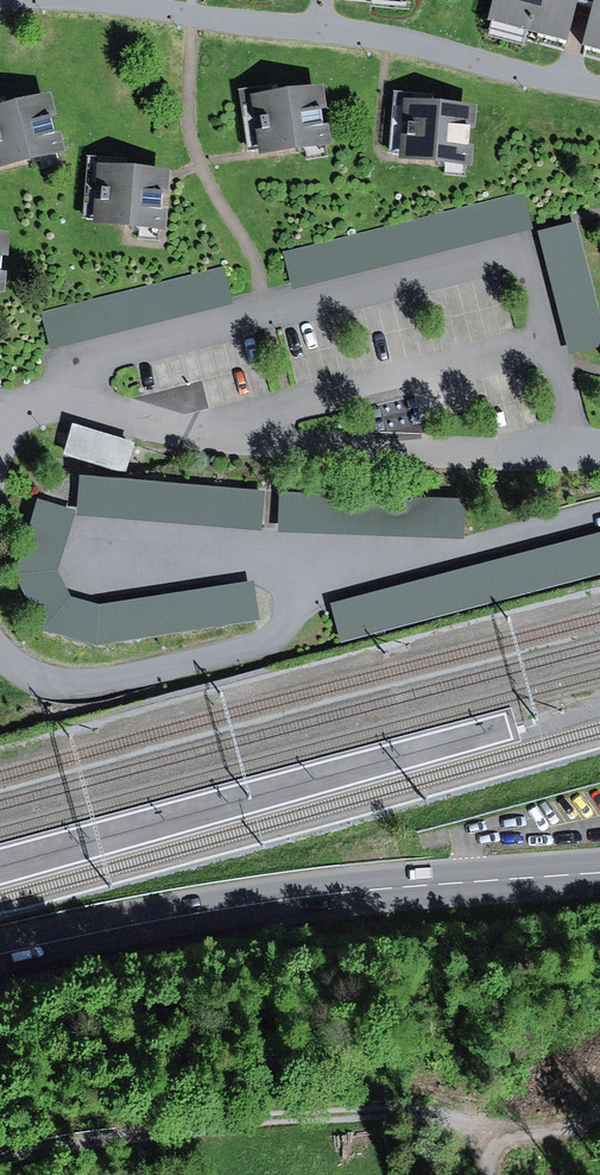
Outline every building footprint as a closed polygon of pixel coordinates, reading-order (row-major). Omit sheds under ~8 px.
[(487,22),(567,44),(578,4),(594,8),(584,44),(599,48),(599,0),(493,0),(487,22)] [(262,149),(319,139),(311,93),(281,98),(254,103),(262,149)] [(441,101),(405,99),(399,160),(473,166),(477,106),(441,101)] [(0,112),(0,162),(52,148),(38,102),(8,110),(0,112)] [(156,175),(97,171),(94,219),(153,223),(156,185),(156,175)] [(522,194),(287,254),(294,282),(297,294),(532,234),(530,225),(522,194)] [(538,237),(570,357),(576,356),(599,350),(599,314),(578,227),(538,237)] [(221,270),(39,319),(48,353),(49,357),(231,308),(229,299),(221,270)] [(74,425),(72,424),(63,455),(101,466),(127,474),(136,443),(74,425)] [(263,493),(79,479),(76,517),(260,532),(263,493)] [(348,500),(281,496),(279,532),(463,542),(464,535),(465,506),(348,500)] [(76,517),(37,506),(26,539),(14,576),(43,633),(94,648),(257,624),(252,582),(100,609),(71,600),(57,573),(76,517)] [(334,588),(342,627),(599,575),(599,533),(334,588)]
